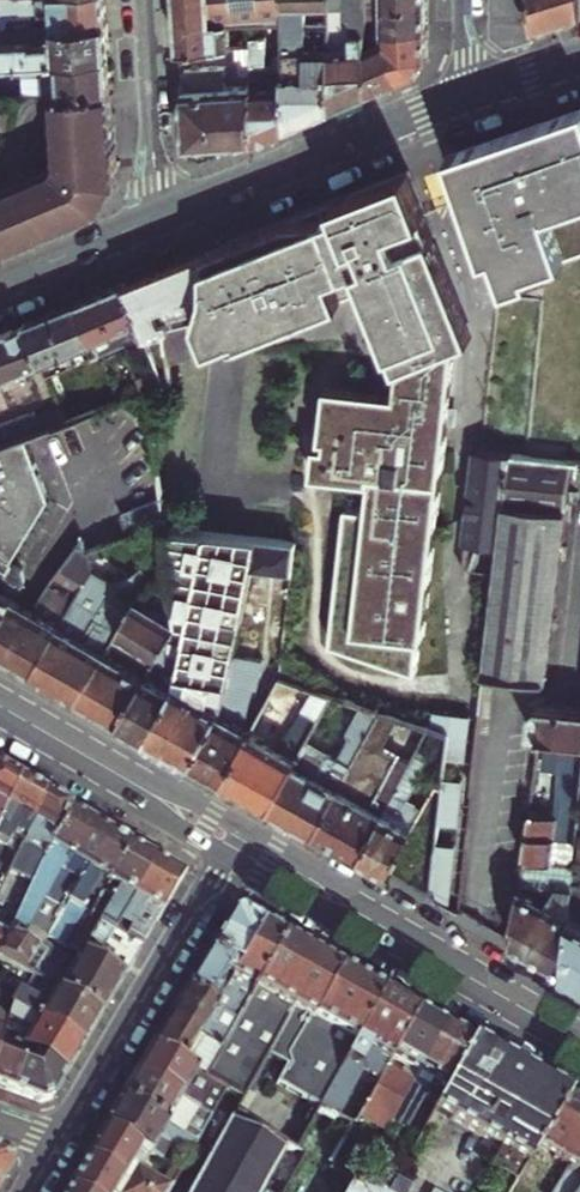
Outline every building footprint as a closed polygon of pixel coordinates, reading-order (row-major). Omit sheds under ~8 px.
[(107,0),(0,0),(0,14),(40,11),(40,9),(52,8),(53,25),(108,22),(107,8),(107,0)] [(182,50),(233,46),(231,20),(253,19),(286,18),(286,0),(178,0),(182,50)] [(287,64),(288,128),(313,117),(334,108),(330,21),(329,0),(286,0),(286,18),(286,36),(287,64)] [(367,30),(367,3),(366,0),(344,0),(344,11),(351,16),(355,16),(355,20),(330,21),(334,108),(357,98),(370,92),(367,30)] [(538,28),(534,0),(497,0),(498,27),(512,36),(529,31),(538,28)] [(538,28),(562,21),(579,15),(579,0),(534,0),(538,28)] [(428,1),(373,3),(367,3),(367,30),(400,28),(428,26),(428,17),(428,1)] [(288,128),(287,64),(268,64),(267,36),(286,36),(286,18),(253,19),(254,86),(255,142),(274,134),(288,128)] [(109,40),(108,22),(53,25),(1,28),(3,61),(17,60),(110,54),(109,40)] [(428,56),(428,26),(400,28),(402,79),(417,72),(420,71),(428,56)] [(402,79),(400,28),(367,30),(370,92),(383,87),(402,79)] [(111,77),(110,54),(17,60),(17,74),(44,73),(44,86),(20,87),(21,98),(32,98),(113,92),(111,77)] [(255,142),(254,86),(184,90),(188,144),(226,143),(255,142)] [(113,92),(32,98),(38,160),(0,176),(0,245),(2,249),(44,230),(97,207),(107,203),(118,181),(116,157),(113,92)] [(489,253),(497,250),(509,283),(535,273),(532,266),(579,248),(579,109),(577,110),(517,128),(452,154),(467,196),(489,253)] [(314,207),(294,215),(242,236),(206,251),(200,317),(211,346),(226,340),(234,336),(237,341),(343,298),(332,274),(361,261),(372,286),(408,362),(402,395),(331,391),(329,448),(335,448),(335,455),(323,454),(322,485),(380,488),(379,517),(357,515),(350,653),(438,672),(440,639),(444,639),(448,578),(454,454),(462,337),(481,329),(426,210),(408,171),(314,207)] [(162,269),(127,283),(147,335),(166,383),(173,381),(163,327),(194,319),(200,317),(206,251),(195,255),(162,269)] [(332,274),(343,298),(372,286),(361,261),(332,274)] [(99,355),(147,335),(127,283),(103,293),(78,303),(99,355)] [(99,355),(78,303),(56,312),(27,324),(43,363),(48,376),(99,355)] [(43,363),(27,324),(0,335),(0,380),(43,363)] [(180,425),(173,381),(166,383),(147,390),(153,429),(180,425)] [(68,556),(82,537),(87,552),(136,528),(102,408),(67,421),(0,446),(0,479),(19,472),(48,582),(68,556)] [(67,421),(62,409),(37,418),(35,412),(0,425),(0,446),(67,421)] [(500,582),(491,675),(537,679),(550,681),(558,604),(571,464),(478,455),(467,579),(500,582)] [(251,575),(259,541),(229,535),(165,523),(168,543),(171,565),(177,620),(186,623),(179,680),(145,738),(172,753),(190,763),(223,705),(227,687),(251,575)] [(91,568),(87,552),(82,537),(68,556),(91,569),(91,568)] [(294,547),(259,541),(251,575),(291,579),(294,547)] [(150,585),(171,565),(168,543),(132,574),(150,585)] [(0,552),(0,560),(1,561),(0,562),(0,631),(18,599),(28,583),(26,568),(0,552)] [(104,714),(119,723),(177,620),(171,565),(150,585),(138,597),(78,699),(104,714)] [(111,592),(120,584),(91,568),(91,569),(84,581),(97,589),(83,612),(88,615),(76,635),(83,639),(111,592)] [(56,686),(83,639),(76,635),(88,615),(83,612),(97,589),(84,581),(77,594),(33,673),(45,680),(56,686)] [(33,607),(5,657),(33,673),(77,594),(70,590),(68,595),(59,590),(50,606),(51,610),(53,611),(49,617),(33,607)] [(78,699),(138,597),(127,591),(124,596),(119,593),(101,624),(95,620),(83,639),(56,686),(69,694),(78,699)] [(5,657),(33,607),(18,599),(0,631),(0,654),(5,657)] [(177,620),(119,723),(138,734),(145,738),(179,680),(186,623),(177,620)] [(271,808),(298,760),(284,752),(289,743),(281,739),(281,730),(288,719),(313,733),(332,699),(281,684),(252,735),(225,782),(242,792),(271,808)] [(247,695),(227,687),(223,705),(190,763),(201,769),(225,782),(252,735),(238,727),(242,720),(247,695)] [(542,702),(536,709),(534,731),(545,732),(579,736),(579,706),(542,702)] [(306,746),(298,760),(271,808),(296,822),(315,833),(355,762),(381,715),(373,712),(362,709),(348,734),(347,742),(337,762),(330,765),(327,765),(325,763),(328,758),(306,746)] [(381,715),(355,762),(315,833),(345,849),(361,858),(385,815),(409,772),(414,763),(388,748),(402,721),(381,715)] [(452,736),(433,730),(415,762),(445,772),(452,736)] [(7,803),(10,802),(18,783),(2,773),(0,772),(0,820),(7,803)] [(409,772),(385,815),(361,858),(378,868),(390,875),(424,808),(406,798),(418,777),(409,772)] [(18,783),(10,802),(7,803),(0,820),(0,905),(45,798),(34,792),(18,783)] [(69,812),(54,804),(45,798),(0,905),(0,922),(11,927),(39,862),(69,812)] [(79,818),(69,812),(39,862),(11,927),(7,937),(6,939),(15,945),(18,940),(23,932),(36,911),(60,926),(112,837),(101,831),(79,818)] [(562,815),(536,812),(531,865),(546,867),(546,861),(557,862),(562,815)] [(118,840),(112,837),(60,926),(56,932),(52,939),(47,946),(56,951),(64,956),(68,949),(62,945),(80,917),(85,920),(129,847),(118,840)] [(450,901),(463,847),(439,841),(426,895),(450,901)] [(95,965),(156,862),(143,855),(129,847),(85,920),(68,949),(80,956),(95,965)] [(566,973),(575,978),(579,980),(579,849),(573,913),(566,973)] [(176,874),(156,862),(95,965),(123,982),(184,878),(176,874)] [(573,913),(558,905),(561,874),(531,871),(522,948),(540,958),(566,973),(573,913)] [(231,977),(262,923),(254,919),(241,911),(231,915),(191,982),(211,994),(218,999),(222,992),(215,988),(224,973),(231,977)] [(242,1011),(285,936),(270,928),(262,923),(231,977),(222,992),(218,999),(214,1005),(237,1019),(242,1011)] [(52,939),(56,932),(47,927),(43,934),(52,939)] [(313,1017),(341,968),(322,957),(285,936),(242,1011),(278,1033),(302,1047),(305,1032),(313,1017)] [(23,972),(36,950),(18,940),(15,945),(6,939),(0,953),(0,961),(14,966),(23,972)] [(80,956),(76,964),(91,973),(95,965),(80,956)] [(91,973),(76,964),(65,981),(45,969),(43,974),(39,982),(101,1020),(109,1007),(119,990),(91,973)] [(123,982),(95,965),(91,973),(119,990),(123,982)] [(362,980),(341,968),(313,1017),(332,1028),(324,1042),(347,1055),(383,991),(362,980)] [(37,971),(33,978),(39,982),(43,974),(37,971)] [(101,1020),(39,982),(33,978),(28,975),(9,1004),(11,1005),(83,1050),(95,1029),(101,1020)] [(189,985),(186,989),(207,1001),(211,994),(191,982),(189,985)] [(221,1048),(237,1019),(214,1005),(207,1001),(186,989),(178,1003),(170,1017),(221,1048)] [(390,1057),(416,1010),(404,1004),(383,991),(347,1055),(321,1101),(337,1110),(337,1112),(354,1122),(390,1057)] [(28,1051),(68,1076),(77,1060),(83,1050),(11,1005),(7,1018),(29,1031),(21,1047),(28,1051)] [(434,1021),(416,1010),(390,1057),(403,1064),(381,1103),(389,1107),(386,1113),(392,1116),(417,1071),(413,1069),(426,1045),(432,1048),(444,1026),(434,1021)] [(221,1048),(170,1017),(161,1032),(153,1046),(184,1064),(192,1051),(207,1060),(204,1065),(210,1068),(221,1048)] [(460,1035),(444,1026),(432,1048),(426,1045),(413,1069),(417,1071),(392,1116),(400,1120),(403,1114),(410,1119),(432,1080),(445,1087),(470,1041),(460,1035)] [(302,1047),(278,1033),(242,1098),(238,1105),(236,1110),(259,1124),(302,1047)] [(9,1039),(0,1034),(0,1036),(0,1044),(6,1046),(9,1039)] [(434,1108),(447,1115),(497,1144),(478,1177),(503,1191),(507,1191),(535,1146),(565,1095),(527,1073),(470,1041),(445,1087),(434,1108)] [(28,1051),(21,1047),(15,1044),(9,1060),(0,1057),(0,1088),(13,1092),(28,1051)] [(147,1056),(137,1072),(161,1087),(164,1082),(184,1094),(188,1088),(203,1097),(207,1091),(220,1098),(222,1095),(225,1088),(205,1077),(184,1064),(153,1046),(147,1056)] [(68,1076),(28,1051),(13,1092),(41,1103),(54,1100),(63,1084),(68,1076)] [(130,1084),(121,1098),(196,1142),(202,1132),(187,1123),(192,1115),(177,1107),(182,1097),(184,1094),(164,1082),(161,1087),(137,1072),(130,1084)] [(242,1098),(225,1088),(222,1095),(238,1105),(242,1098)] [(535,1146),(567,1165),(551,1191),(574,1191),(579,1182),(579,1103),(565,1095),(535,1146)] [(196,1142),(121,1098),(116,1108),(105,1126),(142,1148),(150,1152),(159,1137),(171,1145),(189,1155),(196,1142)] [(337,1110),(321,1101),(296,1147),(302,1151),(329,1167),(354,1122),(337,1112),(337,1110)] [(260,1125),(259,1124),(236,1110),(233,1115),(258,1129),(260,1125)] [(243,1156),(258,1129),(233,1115),(226,1129),(218,1142),(243,1156)] [(258,1129),(284,1144),(286,1141),(260,1125),(258,1129)] [(105,1126),(99,1137),(88,1155),(150,1191),(168,1191),(173,1183),(135,1160),(142,1148),(105,1126)] [(284,1144),(258,1129),(243,1156),(269,1171),(278,1156),(284,1144)] [(162,1160),(171,1145),(159,1137),(150,1152),(162,1160)] [(209,1158),(203,1168),(229,1182),(243,1156),(218,1142),(209,1158)] [(0,1152),(0,1188),(3,1184),(13,1165),(8,1155),(0,1152)] [(88,1155),(82,1165),(70,1185),(82,1191),(150,1191),(88,1155)] [(243,1156),(229,1182),(246,1191),(258,1191),(265,1180),(269,1171),(243,1156)] [(203,1168),(196,1181),(190,1191),(223,1191),(229,1182),(203,1168)] [(287,1179),(279,1191),(311,1191),(287,1179)] [(355,1183),(352,1181),(346,1191),(370,1191),(355,1183)] [(229,1182),(223,1191),(246,1191),(229,1182)]
